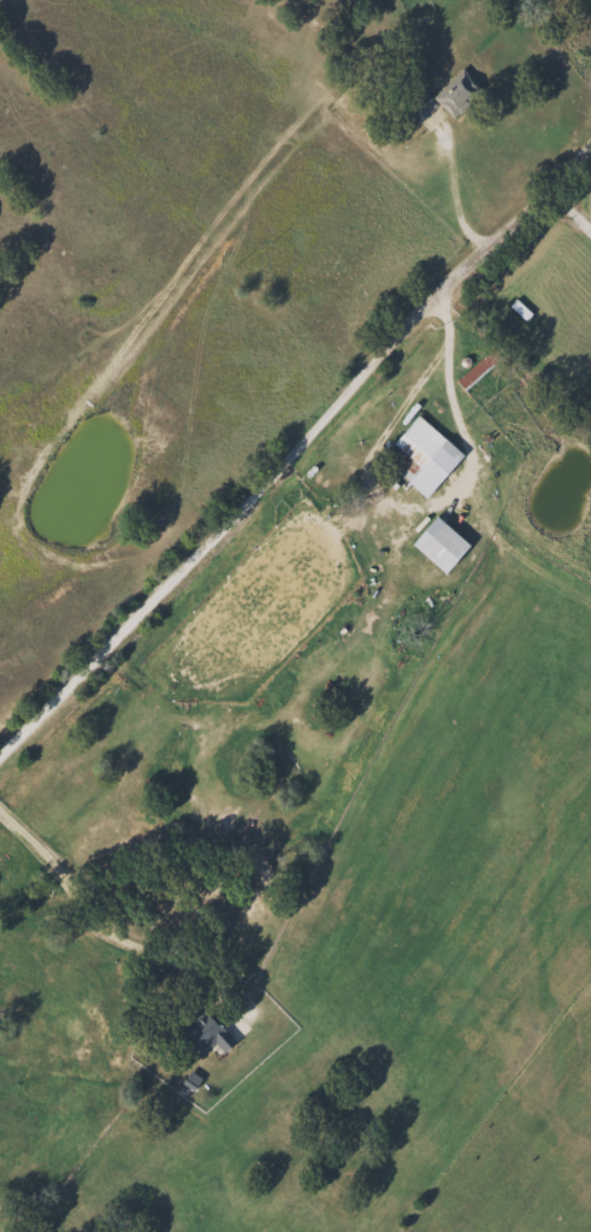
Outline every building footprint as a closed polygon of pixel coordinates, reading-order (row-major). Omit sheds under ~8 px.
[(451,117),(432,94),(461,69),(480,92),(451,117)] [(461,455),(422,497),(378,456),(415,414),(461,455)] [(466,547),(441,573),(408,543),(433,515),(466,547)] [(178,1028),(207,1008),(231,1044),(220,1051),(215,1044),(197,1056),(178,1028)]
